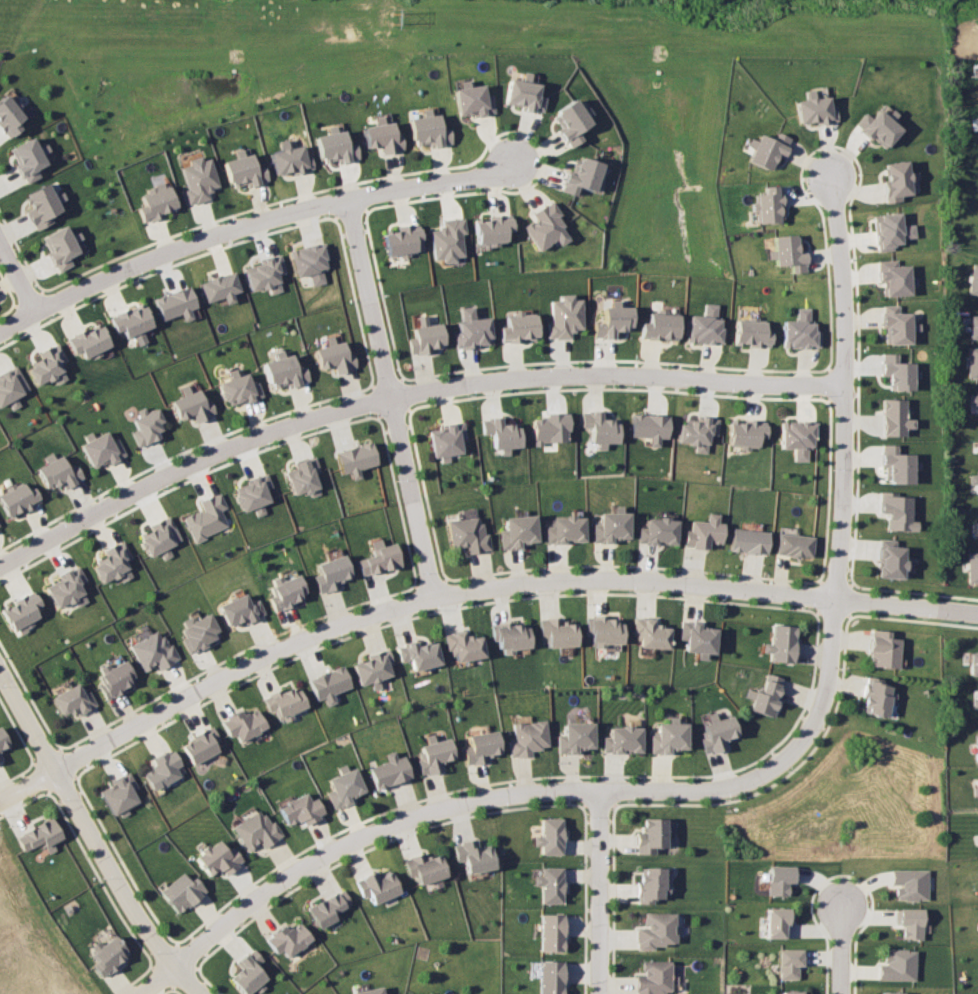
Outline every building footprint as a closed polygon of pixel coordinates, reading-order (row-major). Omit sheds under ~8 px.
[(507,78),(519,80),(521,71),(529,72),(528,80),(538,82),(536,95),(543,96),(540,111),(533,110),(533,112),(521,110),(522,105),(517,104),(517,106),(502,103),(507,78)] [(453,88),(460,87),(458,80),(467,79),(468,85),(482,82),(484,95),(489,94),(493,113),(472,117),(471,113),(458,115),(453,88)] [(793,101),(796,124),(812,121),(813,124),(835,121),(833,105),(827,106),(825,87),(804,89),(805,99),(793,101)] [(6,138),(0,131),(0,97),(6,92),(12,100),(15,98),(22,108),(20,109),(25,115),(17,122),(21,127),(6,138)] [(549,116),(556,126),(552,129),(565,149),(580,139),(575,131),(587,123),(571,99),(554,110),(555,112),(549,116)] [(408,118),(423,116),(422,109),(429,108),(430,114),(438,113),(440,129),(450,127),(453,145),(428,148),(427,143),(415,145),(415,139),(412,139),(408,118)] [(889,118),(878,109),(871,117),(864,112),(853,125),(868,137),(869,135),(885,148),(901,129),(888,118),(889,118)] [(362,126),(375,123),(373,115),(383,113),(385,121),(392,119),(394,127),(396,126),(398,132),(401,132),(404,150),(382,154),(381,147),(375,148),(374,145),(366,147),(362,126)] [(314,135),(319,157),(321,156),(322,159),(323,159),(323,162),(336,159),(335,157),(338,156),(339,164),(360,159),(356,142),(347,144),(344,128),(337,130),(336,123),(325,126),(327,132),(314,135)] [(756,133),(744,160),(770,171),(776,157),(779,159),(789,138),(774,132),(771,140),(756,133)] [(31,135),(37,146),(46,141),(51,149),(42,154),(46,163),(36,168),(40,175),(26,182),(24,177),(21,178),(14,164),(17,163),(8,147),(31,135)] [(268,152),(274,175),(278,174),(278,175),(285,174),(285,171),(290,170),(291,174),(312,169),(308,153),(304,154),(301,144),(288,147),(285,139),(278,141),(280,149),(268,152)] [(221,160),(233,156),(231,149),(242,146),(244,152),(251,150),(256,166),(264,163),(269,180),(249,187),(247,179),(242,180),(243,183),(233,186),(231,180),(228,181),(221,160)] [(179,166),(186,188),(182,189),(187,204),(208,198),(206,192),(211,191),(210,188),(218,185),(209,156),(200,159),(199,154),(186,158),(188,163),(179,166)] [(571,158),(568,169),(563,167),(556,191),(574,196),(577,186),(591,191),(600,163),(579,157),(578,160),(571,158)] [(881,164),(887,202),(901,200),(901,195),(911,194),(909,180),(917,179),(916,171),(908,172),(906,160),(881,164)] [(139,195),(146,192),(144,187),(161,180),(164,186),(167,185),(177,209),(168,212),(167,210),(162,212),(163,215),(142,223),(136,207),(143,204),(139,195)] [(46,182),(54,195),(61,191),(65,198),(58,202),(62,210),(53,215),(56,220),(37,231),(33,224),(32,225),(25,211),(31,207),(25,197),(28,196),(26,193),(46,182)] [(778,185),(761,186),(762,193),(752,194),(753,202),(751,202),(751,223),(779,222),(778,185)] [(523,226),(535,218),(531,212),(551,199),(560,214),(557,216),(564,225),(561,227),(569,239),(559,246),(554,239),(538,249),(523,226)] [(873,215),(876,247),(901,245),(901,238),(915,237),(914,224),(901,225),(900,212),(873,215)] [(473,218),(476,245),(488,244),(489,246),(499,245),(499,242),(507,241),(505,231),(511,230),(509,214),(473,218)] [(441,218),(464,215),(466,233),(462,233),(465,256),(455,257),(456,261),(443,262),(442,258),(434,259),(430,230),(439,229),(438,225),(442,225),(441,218)] [(382,229),(387,256),(401,253),(402,257),(409,255),(408,252),(423,249),(418,223),(413,224),(412,222),(396,225),(396,227),(382,229)] [(65,223),(71,235),(78,231),(82,238),(74,242),(79,251),(69,256),(73,264),(59,272),(56,266),(54,267),(47,252),(49,251),(41,235),(65,223)] [(790,273),(805,272),(804,252),(799,252),(798,235),(770,236),(771,257),(772,256),(773,265),(789,264),(790,273)] [(289,250),(324,240),(329,257),(324,258),(327,269),(322,270),(325,282),(312,285),(309,273),(296,277),(289,250)] [(244,268),(260,263),(259,258),(281,251),(287,272),(278,275),(283,291),(271,294),(268,287),(263,289),(262,286),(250,290),(244,268)] [(885,295),(910,295),(910,287),(916,286),(916,278),(909,278),(909,265),(897,265),(897,259),(877,260),(878,285),(885,285),(885,295)] [(973,264),(970,294),(977,295),(977,264),(973,264)] [(199,282),(234,270),(242,291),(234,293),(236,301),(227,304),(224,296),(206,302),(199,282)] [(154,299),(190,285),(198,306),(190,309),(193,318),(183,321),(180,313),(162,320),(154,299)] [(582,330),(581,299),(573,299),(573,294),(560,294),(560,300),(551,300),(552,323),(548,323),(548,339),(570,338),(570,330),(582,330)] [(109,316),(144,300),(155,326),(144,332),(148,341),(138,345),(134,335),(126,339),(122,329),(116,332),(109,316)] [(686,342),(723,344),(723,327),(716,326),(717,304),(702,303),(702,315),(687,315),(686,342)] [(492,344),(488,316),(475,318),(473,305),(460,307),(462,322),(454,324),(457,349),(492,344)] [(888,344),(911,343),(910,313),(899,313),(898,305),(882,305),(882,324),(887,324),(888,344)] [(594,337),(616,338),(616,330),(630,330),(631,307),(616,306),(603,306),(602,322),(594,322),(594,337)] [(811,308),(796,308),(796,320),(782,320),(782,348),(819,347),(819,330),(811,330),(811,308)] [(500,341),(537,339),(536,310),(507,311),(507,325),(500,326),(500,341)] [(640,322),(640,339),(676,340),(677,313),(647,313),(647,322),(640,322)] [(440,323),(427,324),(426,314),(411,316),(414,337),(407,338),(410,354),(444,349),(440,323)] [(977,337),(977,315),(970,316),(970,337),(977,337)] [(770,346),(770,330),(764,330),(764,320),(734,320),(734,346),(770,346)] [(66,337),(73,353),(79,350),(83,359),(92,355),(93,358),(102,354),(100,351),(110,346),(106,337),(109,335),(103,321),(66,337)] [(314,347),(318,369),(333,366),(334,372),(355,368),(351,349),(342,350),(339,333),(324,336),(326,345),(314,347)] [(27,368),(36,385),(45,380),(46,382),(53,379),(56,385),(68,379),(60,364),(68,360),(58,341),(38,352),(40,357),(31,362),(33,366),(27,368)] [(969,347),(969,378),(977,378),(977,347),(969,347)] [(263,362),(270,389),(285,385),(285,388),(308,381),(304,366),(295,368),(291,354),(283,355),(281,349),(273,352),(275,359),(263,362)] [(881,375),(891,376),(891,390),(913,390),(914,362),(898,362),(898,353),(882,353),(881,375)] [(8,402),(12,410),(21,405),(16,397),(30,390),(16,364),(0,372),(0,406),(8,402)] [(218,382),(225,406),(244,400),(245,402),(262,397),(257,381),(250,383),(246,372),(237,375),(235,368),(227,371),(230,378),(218,382)] [(215,414),(208,396),(201,399),(197,389),(170,399),(178,420),(192,414),(195,421),(215,414)] [(905,399),(882,399),(882,435),(905,436),(905,428),(913,428),(914,419),(905,419),(905,399)] [(132,419),(136,429),(131,431),(138,447),(160,438),(157,431),(165,428),(156,408),(132,419)] [(582,427),(591,427),(591,443),(598,443),(598,449),(607,449),(607,443),(618,443),(618,419),(602,419),(602,411),(582,411),(582,427)] [(533,443),(568,442),(567,412),(544,413),(544,418),(533,418),(533,443)] [(649,446),(660,446),(660,438),(668,438),(669,415),(632,414),(631,437),(650,437),(649,446)] [(483,434),(492,433),(493,449),(501,449),(501,455),(510,454),(509,448),(521,447),(519,422),(504,424),(503,416),(481,419),(483,434)] [(708,453),(709,434),(718,435),(719,417),(701,416),(701,421),(680,420),(679,443),(696,444),(696,452),(708,453)] [(766,438),(766,421),(730,420),(729,446),(758,446),(759,437),(766,438)] [(794,461),(810,461),(810,438),(818,438),(818,421),(781,420),(781,448),(794,448),(794,461)] [(432,457),(445,456),(444,455),(461,453),(460,440),(466,440),(464,421),(445,423),(445,429),(429,431),(432,457)] [(334,451),(341,474),(348,472),(350,480),(360,477),(358,469),(376,464),(370,441),(334,451)] [(912,483),(913,454),(897,453),(897,445),(882,444),(881,464),(889,464),(888,483),(912,483)] [(48,489),(64,480),(67,486),(84,478),(77,464),(66,470),(56,451),(44,457),(47,462),(37,467),(48,489)] [(292,496),(309,491),(310,496),(320,493),(314,473),(319,471),(314,456),(295,462),(297,469),(286,473),(292,496)] [(970,472),(970,484),(977,484),(977,488),(977,471),(970,472)] [(254,507),(256,515),(265,513),(262,504),(269,501),(265,489),(271,487),(266,472),(248,478),(249,483),(239,486),(240,491),(234,493),(240,512),(254,507)] [(9,518),(41,501),(34,487),(27,490),(23,482),(0,494),(0,501),(9,518)] [(228,528),(221,509),(226,508),(220,492),(199,500),(203,509),(184,516),(193,540),(228,528)] [(911,520),(912,496),(898,496),(898,492),(882,492),(881,513),(888,514),(887,529),(918,530),(918,521),(911,520)] [(629,538),(629,512),(595,511),(594,543),(615,543),(616,537),(629,538)] [(447,517),(451,551),(465,549),(466,554),(486,551),(481,513),(447,517)] [(724,523),(719,522),(719,514),(707,513),(707,521),(691,520),(690,529),(686,529),(685,547),(709,548),(709,543),(723,544),(724,523)] [(504,516),(504,529),(499,529),(500,549),(523,548),(523,543),(536,542),(535,515),(504,516)] [(584,541),(583,516),(551,517),(551,527),(545,527),(545,543),(584,541)] [(678,519),(646,518),(646,527),(639,527),(638,543),(677,544),(678,519)] [(769,530),(732,529),(731,552),(768,554),(769,530)] [(814,557),(814,535),(778,534),(778,556),(814,557)] [(399,565),(393,542),(382,545),(380,538),(369,541),(372,555),(355,559),(360,576),(399,565)] [(905,578),(906,546),(896,546),(896,540),(880,539),(878,577),(905,578)] [(133,576),(125,561),(132,558),(123,540),(103,550),(106,555),(93,561),(103,582),(119,574),(123,581),(133,576)] [(968,552),(968,583),(977,583),(977,552),(968,552)] [(312,575),(318,593),(338,587),(336,580),(349,576),(343,554),(315,563),(318,573),(312,575)] [(86,580),(79,565),(58,574),(61,580),(46,586),(56,608),(75,600),(78,606),(88,602),(79,583),(86,580)] [(296,571),(271,581),(273,585),(265,588),(273,609),(306,597),(296,571)] [(46,614),(34,591),(2,609),(14,631),(46,614)] [(248,603),(244,594),(217,603),(225,626),(245,619),(246,622),(263,615),(258,599),(248,603)] [(181,638),(186,652),(220,639),(210,612),(198,616),(197,613),(179,620),(185,636),(181,638)] [(623,623),(616,623),(616,616),(591,616),(590,647),(605,647),(605,643),(622,643),(623,623)] [(547,647),(576,646),(575,623),(561,623),(560,617),(539,618),(540,638),(547,638),(547,647)] [(634,634),(640,635),(640,647),(670,648),(671,622),(635,620),(634,634)] [(681,639),(687,640),(686,651),(699,652),(699,659),(709,660),(709,654),(716,654),(717,629),(701,628),(701,621),(682,620),(681,639)] [(528,623),(496,625),(498,655),(513,653),(513,649),(529,648),(528,623)] [(797,625),(774,624),(773,643),(764,643),(764,652),(772,653),(771,661),(795,662),(797,625)] [(900,638),(890,638),(890,630),(871,629),(869,666),(899,667),(900,638)] [(484,657),(481,634),(464,636),(464,631),(444,633),(446,652),(454,651),(454,660),(484,657)] [(440,663),(435,641),(416,646),(415,642),(395,646),(399,662),(408,659),(411,670),(440,663)] [(356,685),(370,682),(372,690),(380,688),(378,678),(390,675),(387,664),(391,663),(388,649),(364,654),(365,660),(351,663),(356,685)] [(968,652),(969,675),(977,675),(977,652),(968,652)] [(107,697),(136,682),(123,657),(94,672),(107,697)] [(315,700),(322,697),(325,705),(338,700),(335,692),(349,687),(341,665),(306,679),(315,700)] [(751,710),(774,716),(784,678),(768,673),(762,693),(756,691),(751,710)] [(886,716),(889,701),(892,701),(894,686),(882,684),(883,679),(867,677),(862,713),(886,716)] [(50,695),(59,715),(73,709),(76,715),(96,706),(89,690),(82,694),(77,683),(50,695)] [(272,707),(278,721),(306,708),(296,684),(264,698),(268,708),(272,707)] [(228,737),(234,734),(238,741),(266,728),(255,705),(220,721),(228,737)] [(652,754),(670,753),(670,748),(688,748),(687,723),(679,723),(679,716),(671,716),(671,722),(658,723),(658,734),(651,734),(652,754)] [(725,738),(738,736),(733,716),(701,723),(708,753),(728,748),(725,738)] [(531,755),(531,749),(548,748),(546,720),(513,723),(514,739),(508,740),(509,757),(531,755)] [(564,722),(564,734),(558,734),(558,753),(581,754),(581,748),(593,748),(594,723),(564,722)] [(603,736),(603,752),(642,753),(642,727),(610,726),(610,736),(603,736)] [(218,752),(213,741),(218,739),(212,727),(180,740),(190,763),(218,752)] [(8,744),(0,729),(0,748),(8,744)] [(465,734),(467,745),(462,746),(464,764),(487,762),(486,754),(499,753),(496,730),(465,734)] [(439,762),(453,758),(448,737),(418,745),(421,755),(415,757),(420,775),(441,770),(439,762)] [(152,790),(185,773),(172,748),(147,761),(151,768),(142,772),(152,790)] [(385,761),(367,767),(374,789),(409,778),(402,755),(394,758),(392,750),(383,753),(385,761)] [(325,792),(332,809),(353,801),(351,795),(363,791),(353,767),(346,770),(343,764),(337,767),(339,773),(326,778),(330,789),(325,792)] [(111,815),(119,812),(120,812),(139,804),(133,789),(136,788),(129,771),(111,779),(113,785),(100,790),(111,815)] [(301,825),(322,814),(314,798),(309,800),(305,792),(277,806),(286,824),(298,819),(301,825)] [(246,850),(259,842),(262,848),(280,837),(261,807),(231,826),(246,850)] [(540,855),(562,854),(561,817),(540,818),(540,835),(533,835),(533,846),(540,846),(540,855)] [(42,841),(47,853),(55,849),(52,842),(61,838),(52,818),(15,834),(22,850),(42,841)] [(635,832),(636,854),(655,853),(655,847),(665,847),(665,818),(642,818),(643,831),(635,832)] [(207,876),(218,868),(223,875),(242,861),(232,846),(225,851),(217,839),(193,856),(207,876)] [(465,873),(494,867),(489,844),(476,847),(474,839),(451,844),(455,862),(462,860),(465,873)] [(439,854),(424,858),(422,853),(403,858),(407,877),(415,876),(417,884),(444,877),(439,854)] [(767,895),(786,895),(787,882),(793,882),(794,865),(768,865),(767,895)] [(540,903),(561,903),(561,867),(540,867),(540,875),(532,875),(532,885),(540,885),(540,903)] [(637,903),(653,903),(653,896),(667,896),(666,883),(663,883),(663,867),(636,867),(637,903)] [(926,870),(889,869),(889,885),(895,885),(894,900),(926,900),(926,870)] [(367,895),(371,904),(398,892),(388,871),(376,877),(373,871),(353,880),(361,898),(367,895)] [(204,890),(193,877),(188,881),(180,872),(158,891),(177,914),(204,890)] [(349,904),(341,889),(306,906),(316,928),(338,918),(335,911),(349,904)] [(766,938),(785,937),(785,924),(789,924),(788,907),(765,908),(766,938)] [(921,908),(898,908),(897,925),(902,925),(902,938),(921,939),(921,908)] [(643,926),(636,926),(635,946),(673,947),(674,913),(643,912),(643,926)] [(539,951),(562,951),(563,914),(539,913),(539,951)] [(274,954),(281,950),(285,956),(311,940),(299,922),(288,929),(285,924),(264,938),(274,954)] [(92,964),(99,975),(128,957),(113,933),(89,949),(96,961),(92,964)] [(252,947),(235,962),(240,968),(228,977),(242,993),(246,993),(253,988),(255,991),(268,980),(256,965),(262,960),(252,947)] [(779,979),(798,979),(798,965),(805,965),(805,949),(778,949),(779,979)] [(915,949),(884,949),(884,963),(879,963),(878,980),(915,980),(915,949)] [(529,960),(529,977),(539,977),(538,993),(562,993),(562,961),(529,960)] [(663,992),(670,992),(670,960),(642,960),(642,975),(635,975),(635,993),(663,993),(663,992)] [(351,993),(380,993),(379,986),(350,991),(351,993)]
